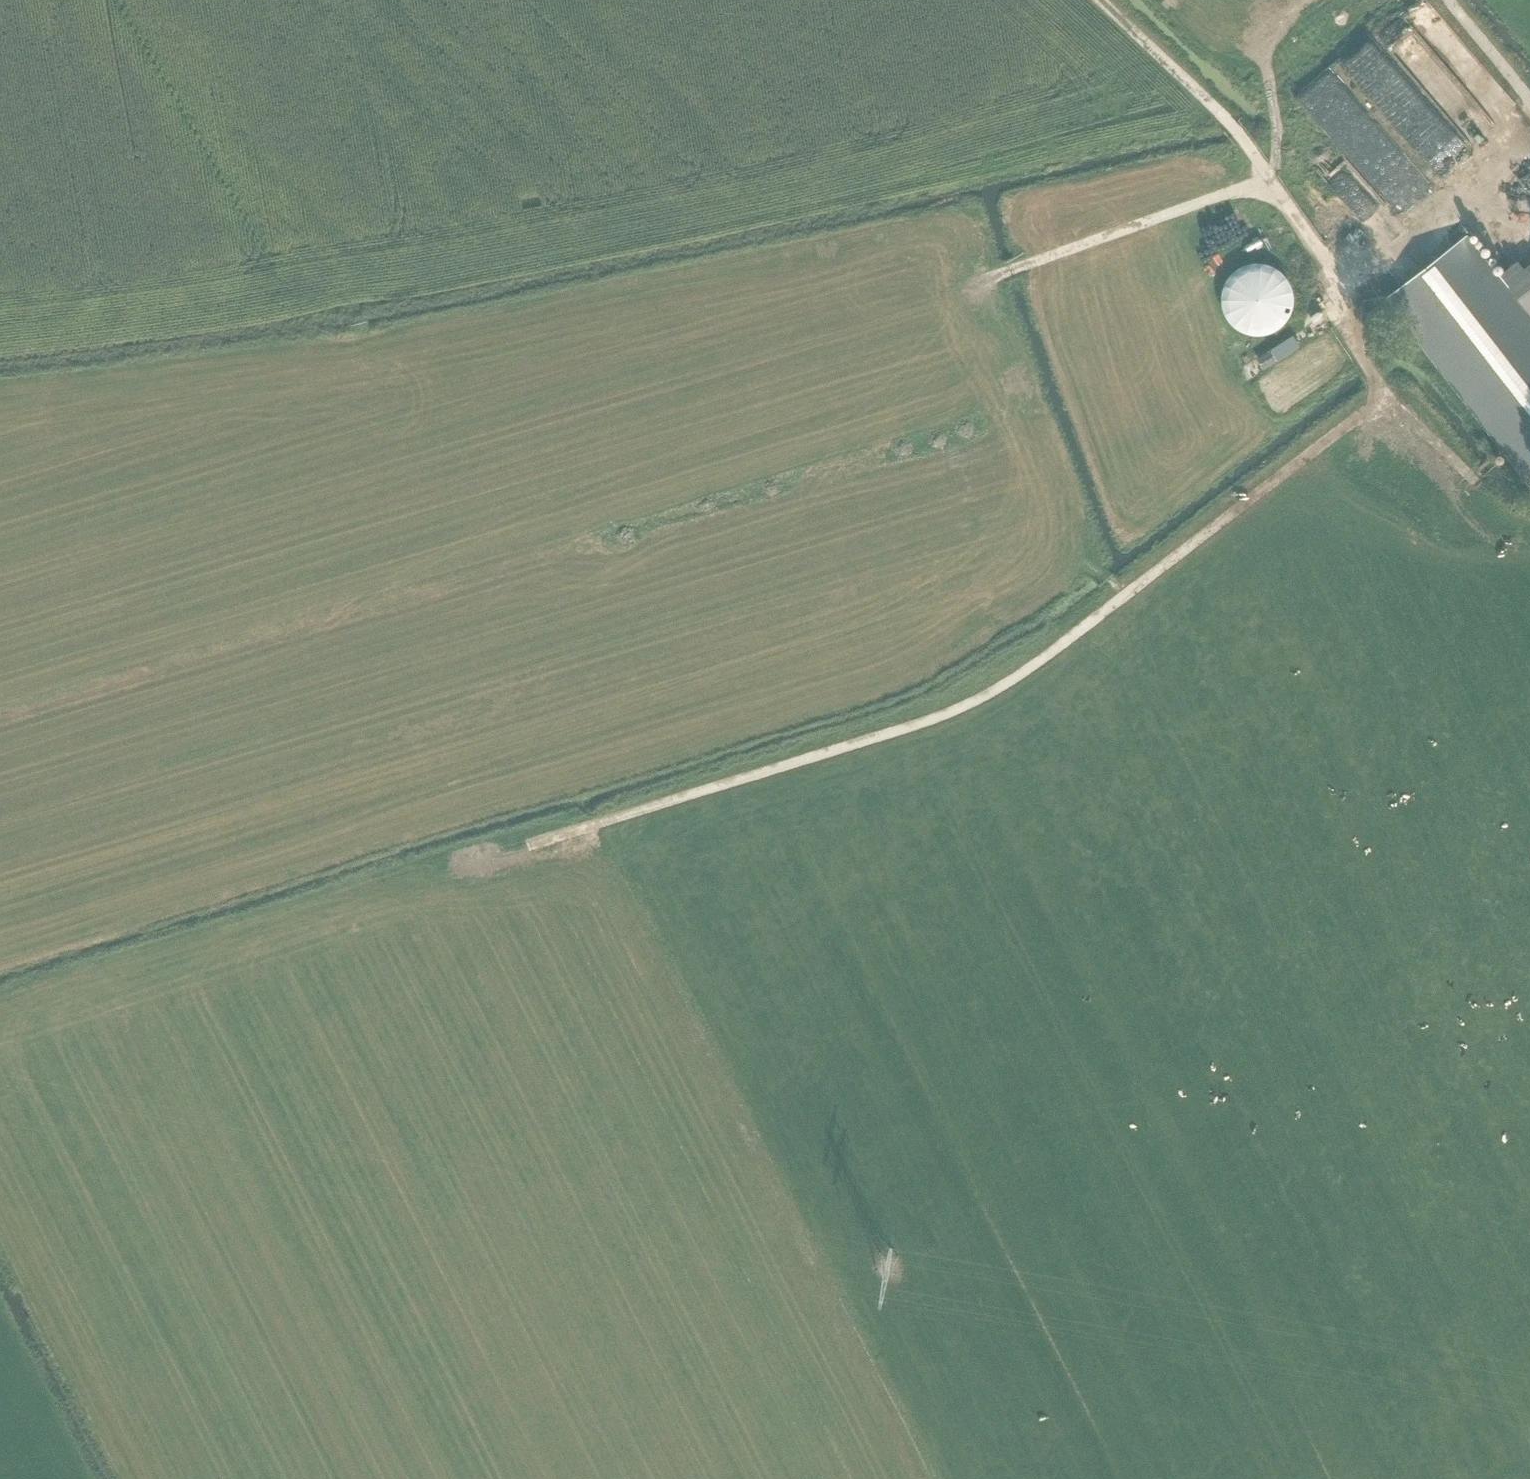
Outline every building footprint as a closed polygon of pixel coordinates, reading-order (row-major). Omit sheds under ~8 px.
[(1357,137),(1348,146),(1393,187),(1416,163),(1358,109),(1344,124),(1357,137)] [(1504,285),(1466,236),(1386,298),(1529,483),(1529,264),(1504,285)] [(1264,263),(1258,262),(1251,263),(1245,264),(1239,267),(1234,271),(1229,275),(1225,281),(1223,287),(1221,293),(1220,299),(1221,306),(1223,312),(1225,318),(1229,323),(1234,328),(1239,332),(1245,334),(1251,336),(1258,337),(1264,336),(1271,334),(1276,332),(1282,328),(1286,323),(1290,318),(1293,312),(1295,306),(1295,299),(1295,293),(1293,287),(1290,281),(1286,275),(1282,271),(1276,267),(1271,264),(1264,263)]
